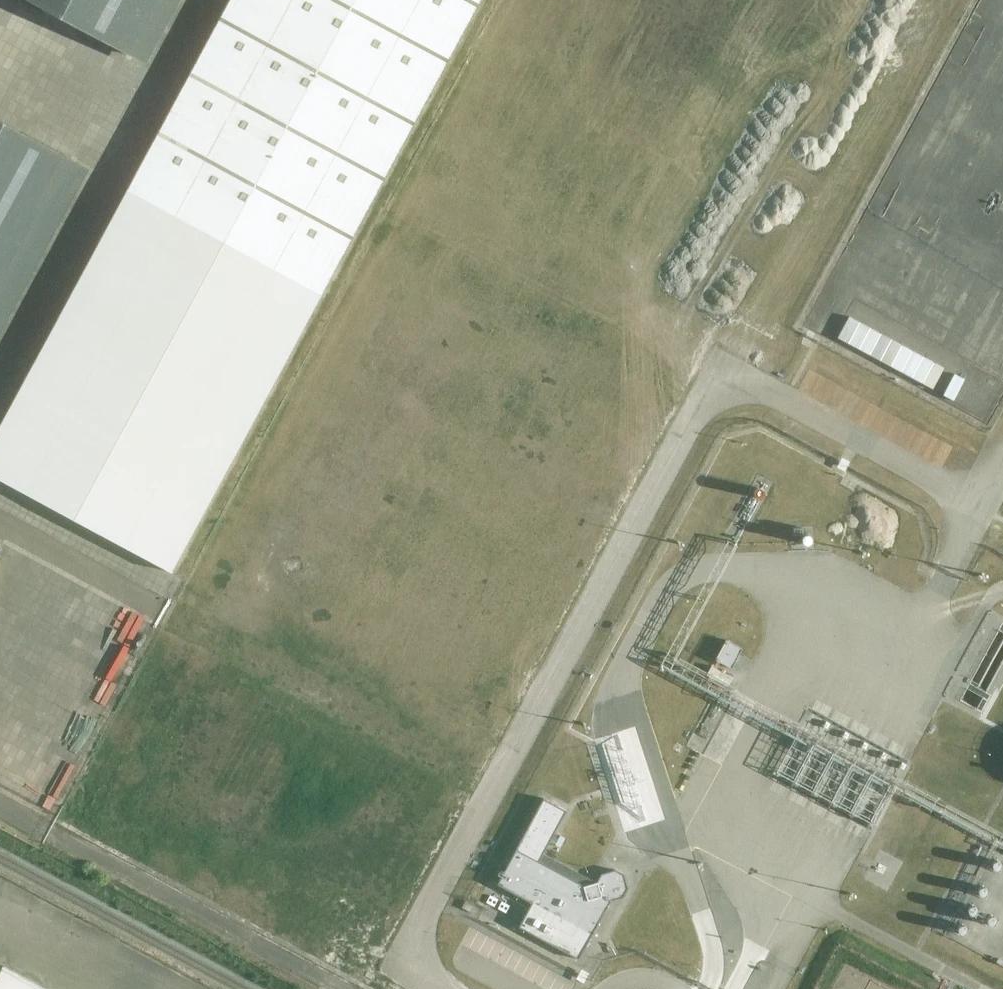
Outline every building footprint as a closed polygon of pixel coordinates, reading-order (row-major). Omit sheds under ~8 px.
[(0,427),(0,478),(173,571),(481,0),(230,0),(0,427)] [(129,56),(160,0),(26,0),(129,56)] [(74,160),(0,120),(0,297),(74,160)] [(851,311),(840,332),(927,377),(938,356),(851,311)] [(961,372),(952,394),(985,408),(995,386),(961,372)] [(742,649),(726,641),(716,659),(732,668),(742,649)] [(546,796),(498,885),(533,903),(520,927),(580,960),(612,901),(624,897),(629,888),(625,875),(616,870),(602,874),(598,882),(585,886),(540,862),(569,808),(546,796)] [(6,967),(0,978),(0,988),(47,988),(6,967)]
